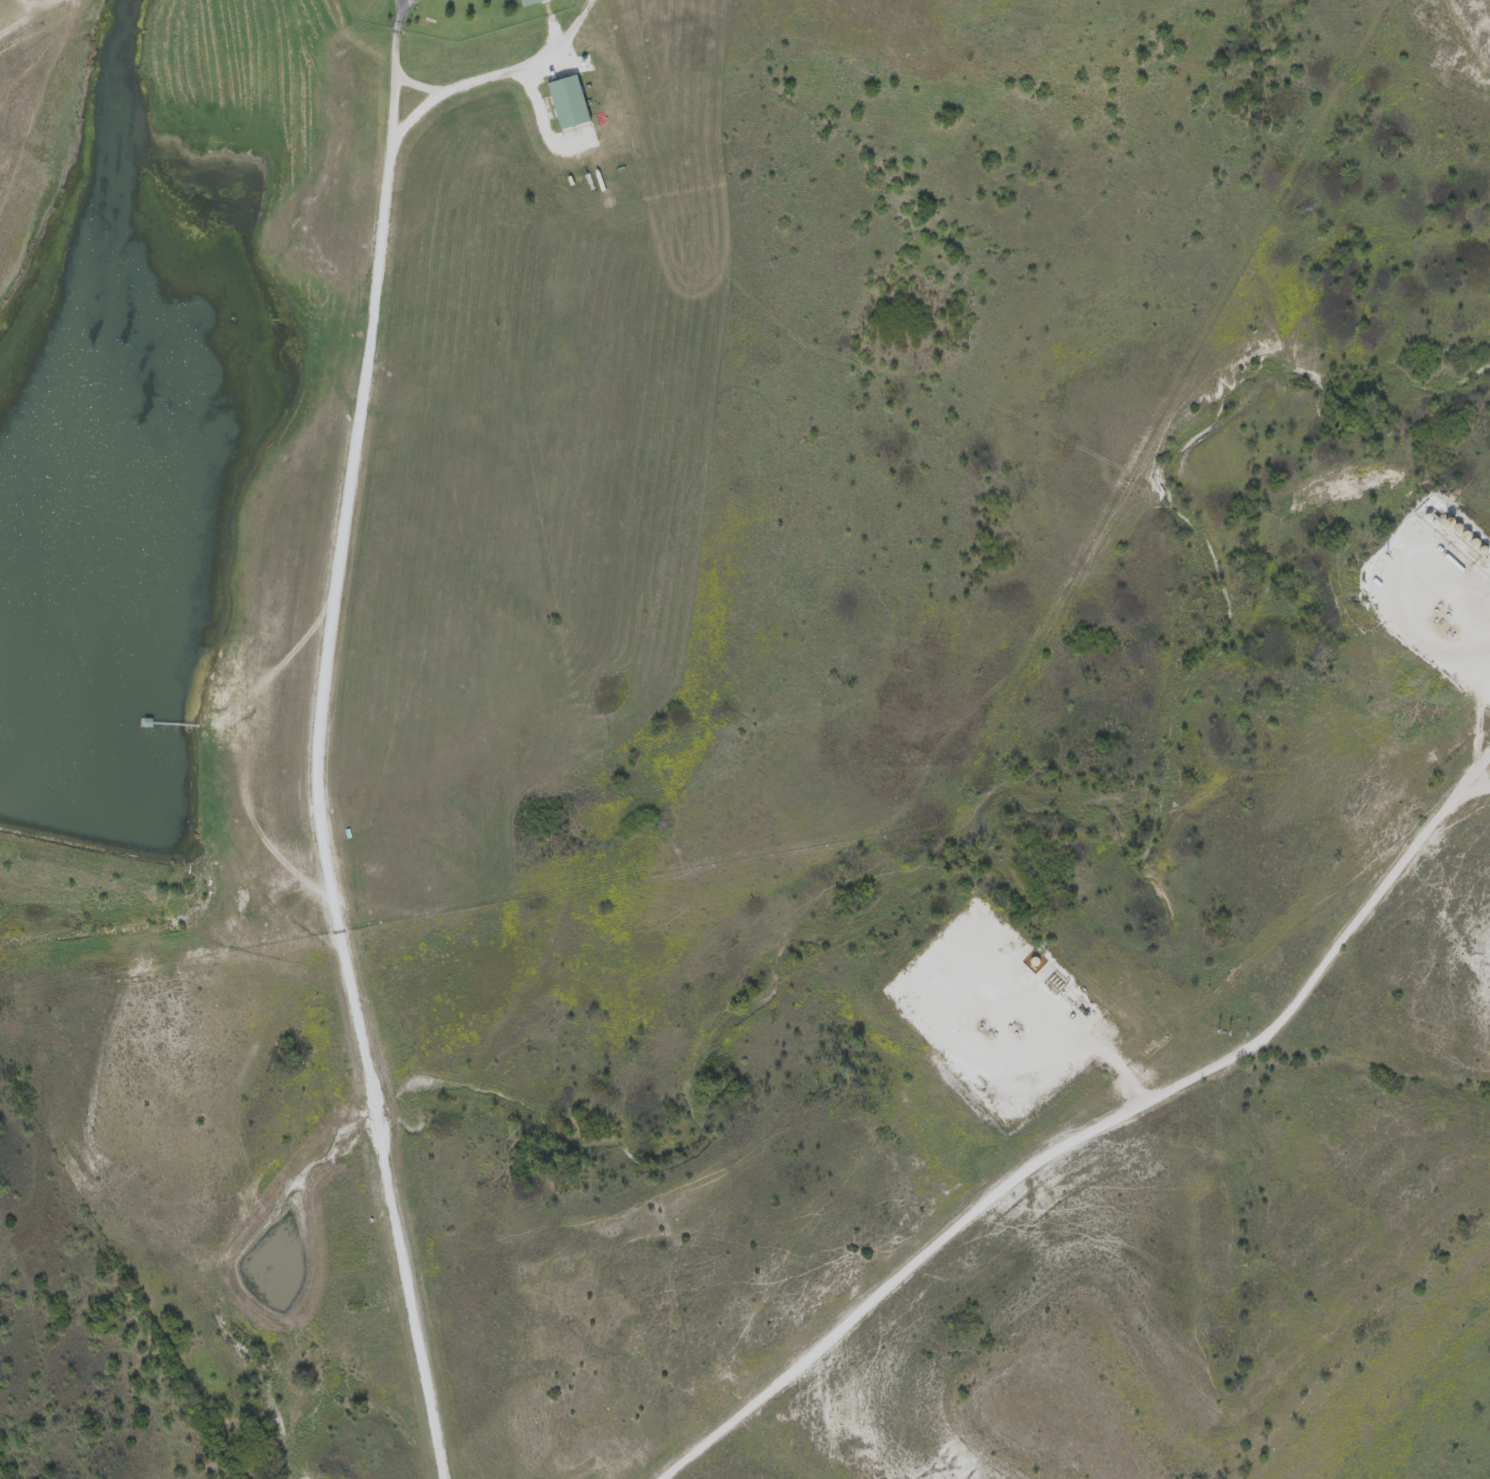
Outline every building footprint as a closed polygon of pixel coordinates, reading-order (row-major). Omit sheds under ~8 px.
[(587,120),(553,130),(540,82),(573,72),(587,120)] [(1467,691),(1452,677),(1463,665),(1478,679),(1467,691)]
